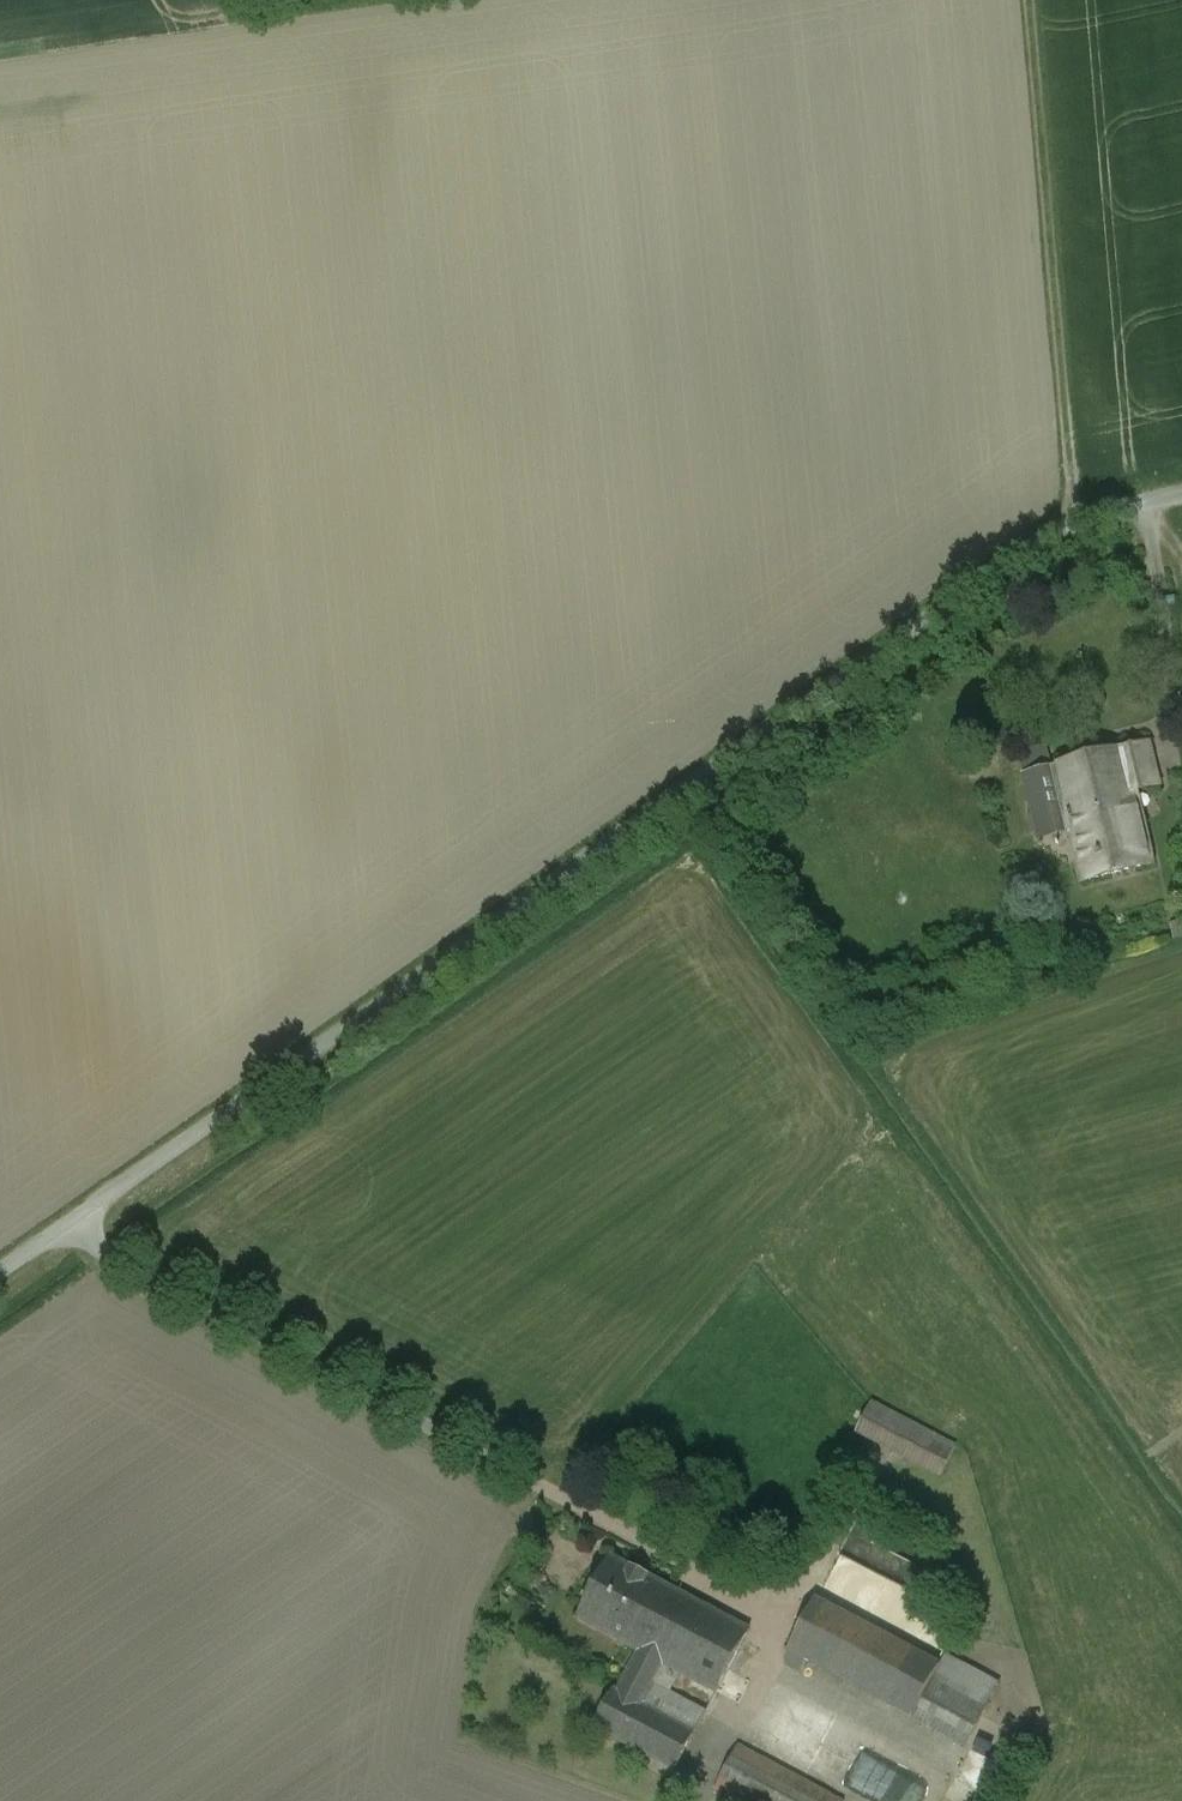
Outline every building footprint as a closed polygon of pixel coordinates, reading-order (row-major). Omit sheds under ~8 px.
[(1141,748),(1122,753),(1132,792),(1151,787),(1141,748)] [(1070,828),(1137,811),(1132,792),(1122,753),(1027,777),(1044,842),(1072,835),(1070,828)] [(1070,828),(1072,835),(1084,881),(1151,864),(1137,811),(1070,828)] [(956,1448),(871,1403),(857,1432),(874,1440),(907,1457),(941,1476),(956,1448)] [(947,1556),(860,1514),(839,1556),(926,1599),(927,1597),(947,1556)] [(641,1653),(675,1591),(611,1557),(577,1620),(641,1653)] [(751,1632),(675,1591),(641,1653),(619,1693),(642,1705),(664,1664),(680,1673),(717,1693),(751,1632)] [(940,1666),(815,1601),(788,1652),(913,1718),(940,1666)] [(945,1657),(940,1666),(992,1695),(998,1685),(952,1661),(945,1657)] [(664,1664),(642,1705),(696,1733),(706,1713),(669,1694),(680,1673),(664,1664)] [(992,1695),(940,1666),(913,1718),(967,1746),(986,1707),(992,1695)] [(594,1728),(675,1772),(696,1733),(642,1705),(619,1693),(615,1690),(594,1728)] [(818,1763),(830,1737),(793,1721),(784,1743),(805,1752),(803,1757),(818,1763)] [(739,1747),(715,1792),(732,1800),(840,1800),(739,1747)]
